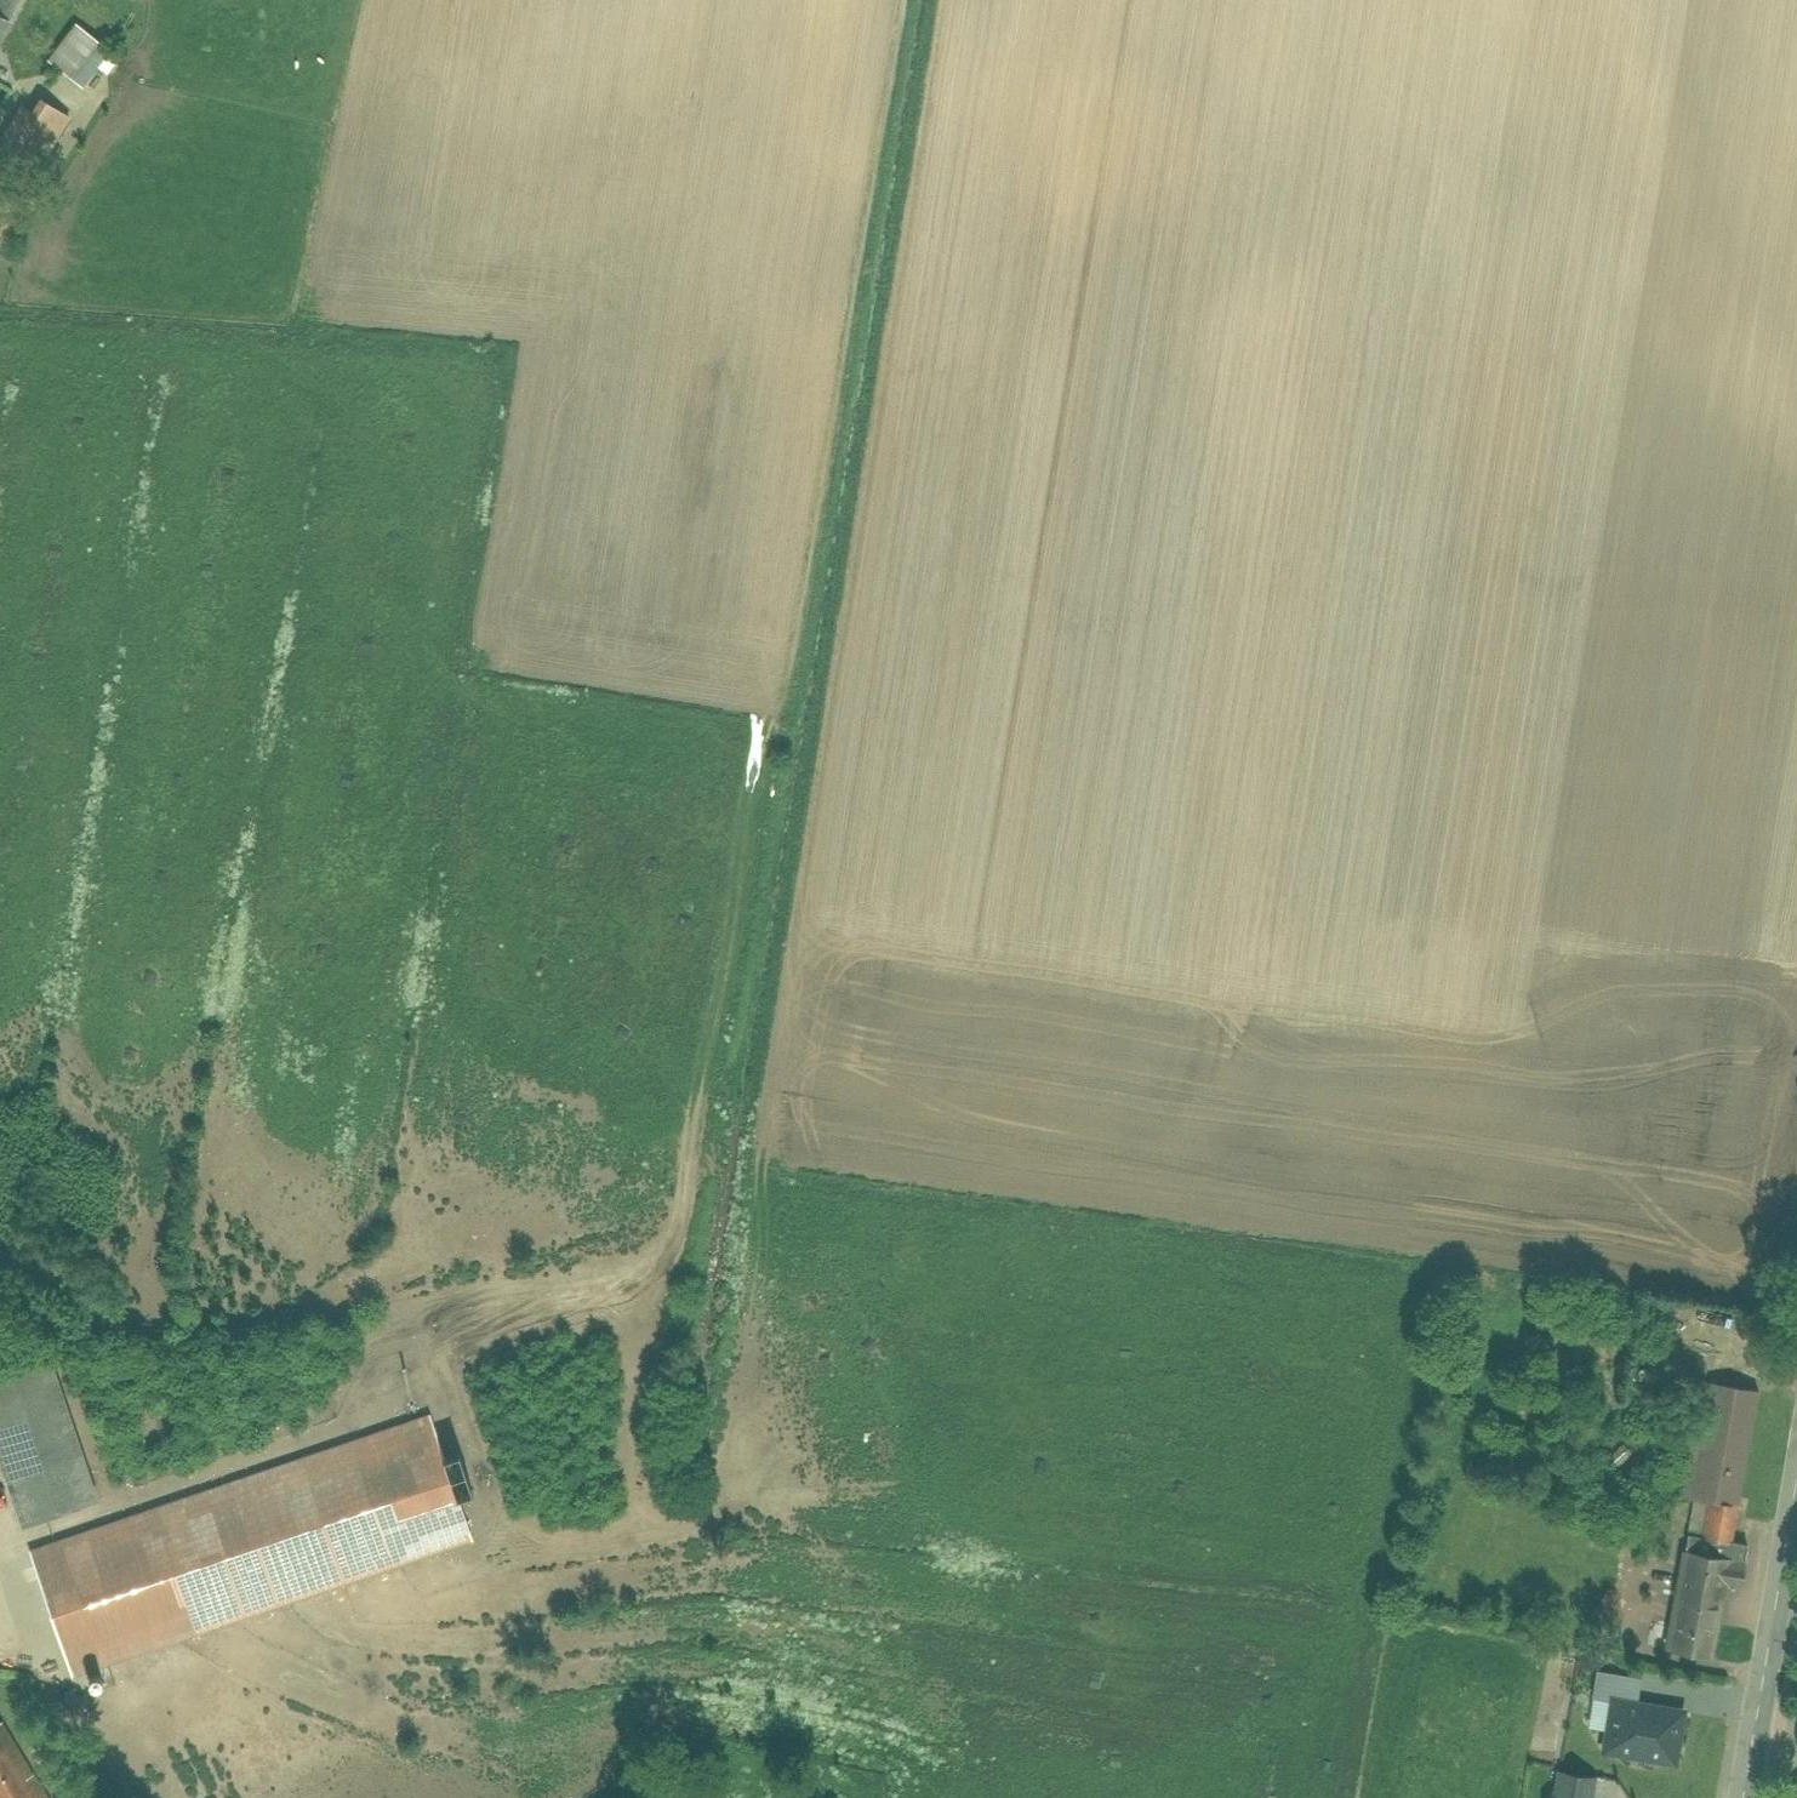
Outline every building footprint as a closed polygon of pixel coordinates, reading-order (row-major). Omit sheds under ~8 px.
[(113,28),(86,13),(53,74),(79,89),(113,28)] [(10,25),(0,20),(0,43),(10,25)] [(0,151),(0,193),(11,199),(47,134),(56,139),(70,113),(47,100),(34,123),(19,116),(0,151)] [(0,1363),(0,1473),(15,1515),(97,1486),(47,1346),(0,1363)] [(1729,1533),(1753,1380),(1699,1371),(1696,1394),(1674,1391),(1658,1493),(1674,1496),(1652,1639),(1702,1647),(1709,1601),(1721,1603),(1729,1557),(1709,1553),(1713,1531),(1729,1533)] [(479,1543),(465,1505),(494,1495),(481,1458),(452,1468),(435,1416),(34,1554),(78,1681),(479,1543)] [(1597,1531),(1594,1548),(1610,1551),(1613,1534),(1597,1531)] [(1643,1674),(1601,1666),(1590,1723),(1606,1726),(1602,1748),(1678,1763),(1689,1707),(1639,1697),(1643,1674)] [(0,1713),(0,1797),(45,1797),(3,1712),(0,1713)] [(1595,1783),(1559,1777),(1556,1797),(1593,1797),(1595,1783)]
